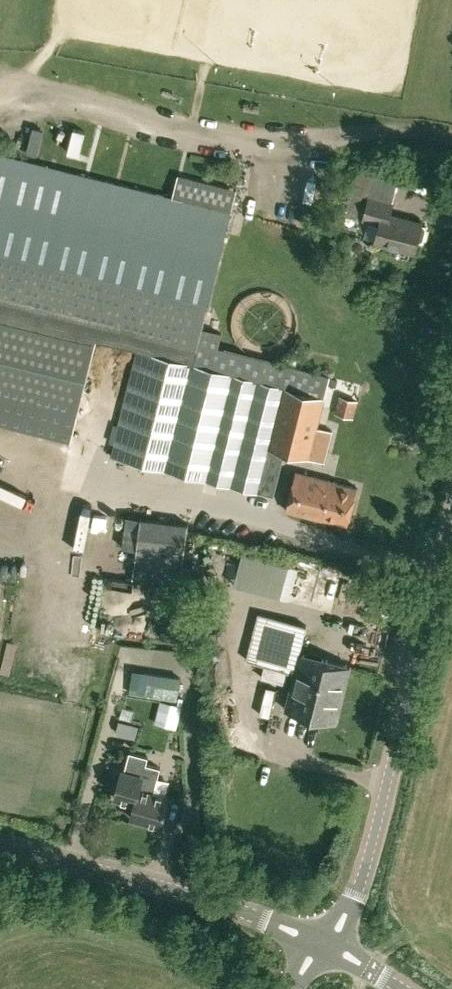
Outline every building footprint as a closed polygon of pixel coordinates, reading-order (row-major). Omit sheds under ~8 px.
[(325,396),(329,382),(326,382),(328,375),(219,346),(222,333),(202,328),(231,212),(0,154),(0,422),(72,440),(98,339),(138,349),(325,396)] [(358,216),(364,194),(353,191),(347,213),(358,216)] [(425,224),(422,223),(389,215),(392,206),(369,200),(365,217),(381,221),(375,241),(414,252),(417,242),(420,243),(423,241),(427,228),(425,224)] [(325,396),(138,349),(112,455),(274,496),(285,451),(310,458),(325,396)] [(358,400),(340,395),(335,413),(354,417),(358,400)] [(348,524),(357,487),(337,482),(337,481),(296,471),(286,510),(323,519),(323,518),(348,524)] [(138,537),(132,579),(172,584),(174,570),(180,571),(187,522),(141,516),(138,537)] [(258,614),(247,661),(295,673),(286,711),(336,723),(350,666),(299,654),(306,626),(258,614)] [(264,665),(261,678),(285,684),(288,671),(264,665)] [(133,669),(129,693),(178,700),(181,677),(133,669)] [(120,723),(117,732),(120,737),(135,741),(139,727),(120,723)] [(130,818),(162,826),(169,796),(154,792),(160,767),(146,763),(148,756),(130,751),(125,768),(122,767),(113,799),(133,804),(130,818)]
